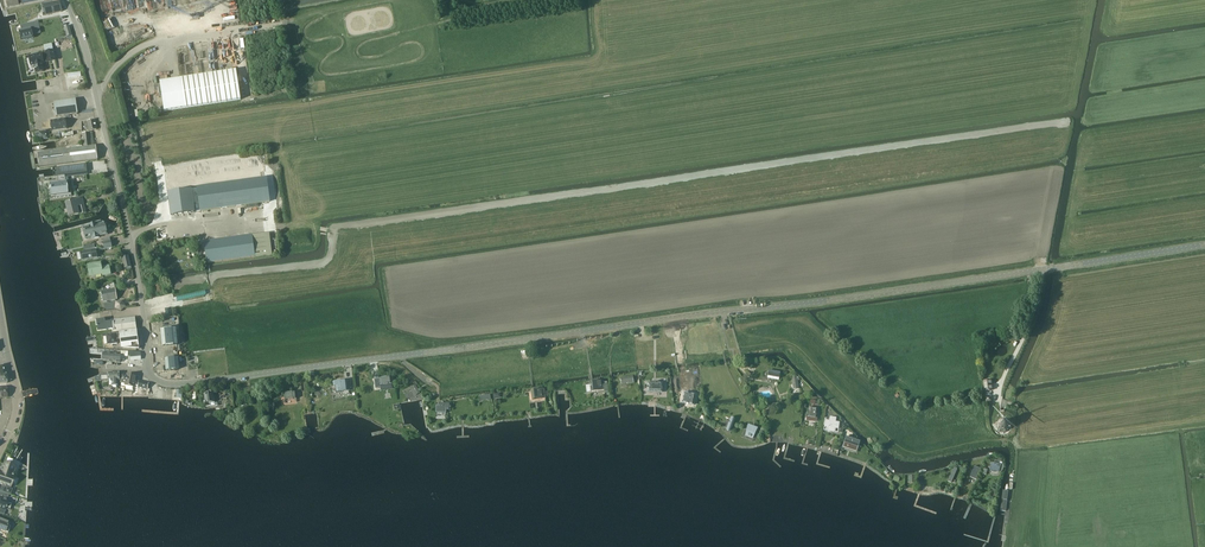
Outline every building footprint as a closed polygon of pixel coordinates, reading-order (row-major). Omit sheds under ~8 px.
[(45,15),(62,11),(60,1),(43,4),(45,15)] [(33,34),(35,34),(34,28),(20,31),(21,39),(33,37),(33,34)] [(30,58),(29,58),(30,64),(31,64),(31,65),(34,65),(36,72),(43,71),(42,63),(44,63),(44,62),(47,61),(47,62),(55,60),(52,44),(44,46),(46,58),(43,59),(42,53),(29,56),(30,58)] [(236,71),(160,82),(164,111),(241,100),(236,71)] [(56,117),(78,114),(76,100),(55,102),(56,117)] [(66,128),(65,119),(51,121),(52,130),(66,128)] [(89,130),(97,129),(95,120),(84,122),(86,129),(89,128),(89,130)] [(41,133),(36,133),(37,137),(40,137),(41,139),(48,138),(48,137),(50,136),(49,129),(40,130),(41,133)] [(84,147),(95,145),(92,133),(83,134),(84,147)] [(40,167),(98,159),(96,146),(38,154),(40,167)] [(54,198),(69,196),(67,182),(66,182),(66,178),(88,174),(86,164),(77,165),(53,168),(54,176),(58,175),(59,183),(51,184),(52,195),(53,195),(54,198)] [(200,211),(269,201),(266,177),(197,186),(200,211)] [(191,188),(167,191),(171,215),(181,213),(195,211),(191,188)] [(86,212),(84,204),(83,199),(71,202),(67,203),(66,203),(69,216),(86,212)] [(90,224),(90,226),(84,227),(85,236),(92,234),(93,239),(99,237),(99,234),(102,234),(107,233),(105,223),(97,224),(96,223),(90,224)] [(255,256),(252,235),(204,241),(207,263),(255,256)] [(103,242),(105,248),(105,249),(112,248),(111,241),(103,242)] [(98,257),(96,249),(81,252),(82,260),(98,257)] [(124,268),(131,267),(129,256),(122,257),(124,268)] [(87,271),(88,276),(90,276),(102,274),(102,275),(111,274),(109,265),(102,267),(101,262),(88,265),(89,270),(87,271)] [(104,302),(117,299),(114,284),(110,284),(111,289),(102,291),(104,302)] [(205,290),(176,297),(177,302),(206,295),(205,290)] [(116,308),(115,308),(116,301),(104,304),(105,310),(116,308)] [(116,308),(121,311),(126,306),(122,301),(116,301),(115,308),(116,308)] [(113,332),(137,329),(135,317),(111,321),(112,321),(106,322),(105,319),(98,320),(100,331),(113,329),(113,332)] [(161,329),(163,347),(178,346),(176,328),(161,329)] [(122,347),(139,348),(137,330),(120,332),(120,334),(107,336),(108,345),(117,343),(117,340),(121,339),(122,347)] [(131,360),(141,359),(140,352),(130,352),(131,360)] [(103,353),(102,361),(106,361),(120,362),(121,354),(118,354),(103,353)] [(178,357),(167,358),(168,370),(180,369),(178,357)] [(775,380),(776,378),(779,379),(780,373),(769,371),(767,377),(771,378),(771,379),(775,380)] [(98,377),(95,377),(95,378),(95,381),(96,381),(97,381),(103,381),(109,380),(112,380),(112,386),(114,386),(120,385),(119,380),(119,372),(108,372),(108,374),(108,375),(107,375),(105,375),(99,375),(99,377),(98,377)] [(122,375),(121,382),(125,383),(125,385),(128,385),(134,386),(135,385),(138,385),(139,381),(136,380),(136,375),(130,374),(127,374),(127,375),(122,375)] [(797,374),(791,375),(793,390),(799,389),(798,380),(800,380),(799,376),(797,377),(797,374)] [(621,384),(634,383),(633,376),(621,378),(621,384)] [(391,377),(379,378),(379,385),(380,387),(381,391),(392,389),(392,384),(391,384),(391,383),(391,377)] [(348,389),(347,380),(333,382),(333,387),(335,387),(336,393),(343,393),(343,392),(349,391),(349,389),(348,389)] [(138,385),(138,387),(148,389),(149,383),(139,381),(138,385)] [(591,392),(604,390),(603,381),(590,382),(591,392)] [(654,383),(648,383),(648,392),(662,392),(662,383),(656,383),(656,382),(654,382),(654,383)] [(993,391),(993,382),(984,383),(985,391),(993,391)] [(416,385),(412,387),(417,394),(420,392),(416,385)] [(545,395),(548,395),(548,392),(545,392),(544,389),(531,390),(532,400),(544,398),(545,398),(545,395)] [(214,405),(213,402),(212,392),(204,393),(206,403),(205,403),(206,406),(214,405)] [(296,392),(284,393),(285,400),(297,399),(296,392)] [(684,393),(682,403),(693,405),(695,396),(684,393)] [(437,405),(437,413),(446,413),(446,409),(451,410),(451,403),(439,402),(439,405),(437,405)] [(810,407),(809,416),(817,417),(818,407),(810,407)] [(730,417),(726,429),(730,431),(735,419),(730,417)] [(835,428),(839,429),(840,422),(839,422),(838,421),(838,422),(836,421),(836,418),(830,417),(830,418),(826,417),(826,420),(825,420),(824,426),(828,427),(828,431),(834,432),(835,428)] [(1006,432),(1009,428),(1009,423),(1005,420),(1001,421),(998,424),(998,429),(1002,432),(1006,432)] [(748,427),(746,433),(745,435),(753,438),(756,430),(748,427)] [(845,442),(844,445),(849,446),(849,445),(852,446),(851,447),(857,449),(857,447),(858,447),(858,445),(860,441),(847,437),(846,439),(845,442)] [(9,494),(10,494),(12,488),(8,487),(8,486),(11,487),(14,476),(13,475),(16,466),(11,464),(13,459),(8,458),(6,463),(4,462),(1,471),(0,471),(0,491),(9,494)] [(991,462),(990,469),(991,470),(992,471),(993,471),(993,472),(994,472),(995,472),(996,472),(997,472),(998,472),(999,471),(1002,471),(1004,462),(995,460),(994,463),(991,462)] [(975,466),(971,477),(977,479),(981,468),(975,466)] [(957,469),(954,467),(948,481),(951,483),(957,469)] [(0,508),(0,512),(4,514),(5,509),(9,510),(12,501),(8,500),(9,499),(7,498),(9,494),(0,491),(0,508)] [(6,531),(8,532),(10,526),(8,525),(10,521),(0,517),(0,529),(6,531)]
